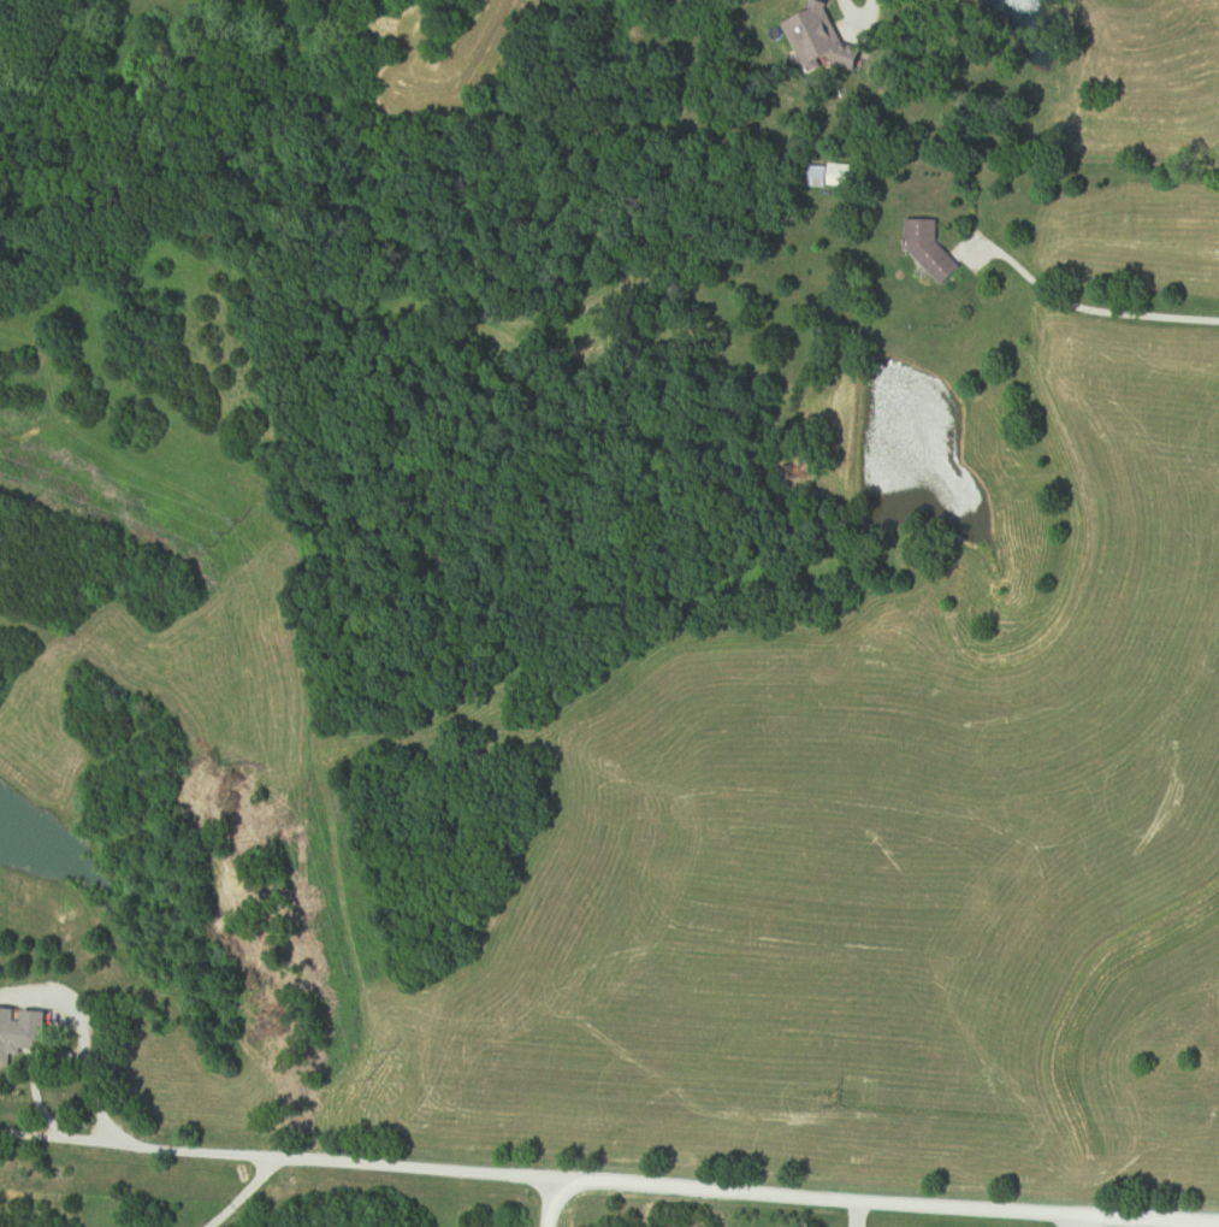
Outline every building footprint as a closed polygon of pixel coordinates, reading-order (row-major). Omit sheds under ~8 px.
[(0,1021),(0,1066),(12,1066),(13,1050),(44,1051),(45,1022),(0,1021)]
